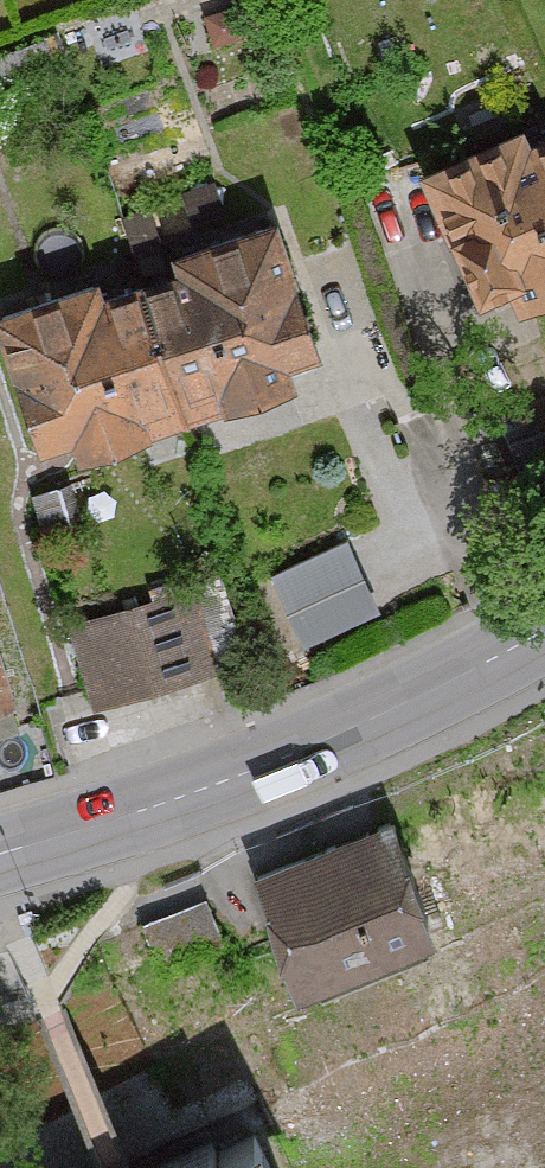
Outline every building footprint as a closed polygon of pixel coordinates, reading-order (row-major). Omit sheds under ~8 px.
[(543,135),(445,182),(514,326),(544,311),(544,139),(543,135)] [(190,293),(160,302),(198,430),(338,389),(294,241),(184,273),(190,293)] [(198,430),(160,302),(127,312),(120,290),(7,323),(52,474),(198,430)] [(354,535),(272,571),(304,643),(386,607),(354,535)] [(193,585),(68,622),(94,707),(219,670),(193,585)] [(16,721),(0,654),(0,725),(16,721)] [(376,782),(254,837),(307,955),(430,899),(376,782)] [(264,1167),(286,1167),(282,1159),(264,1167)]
